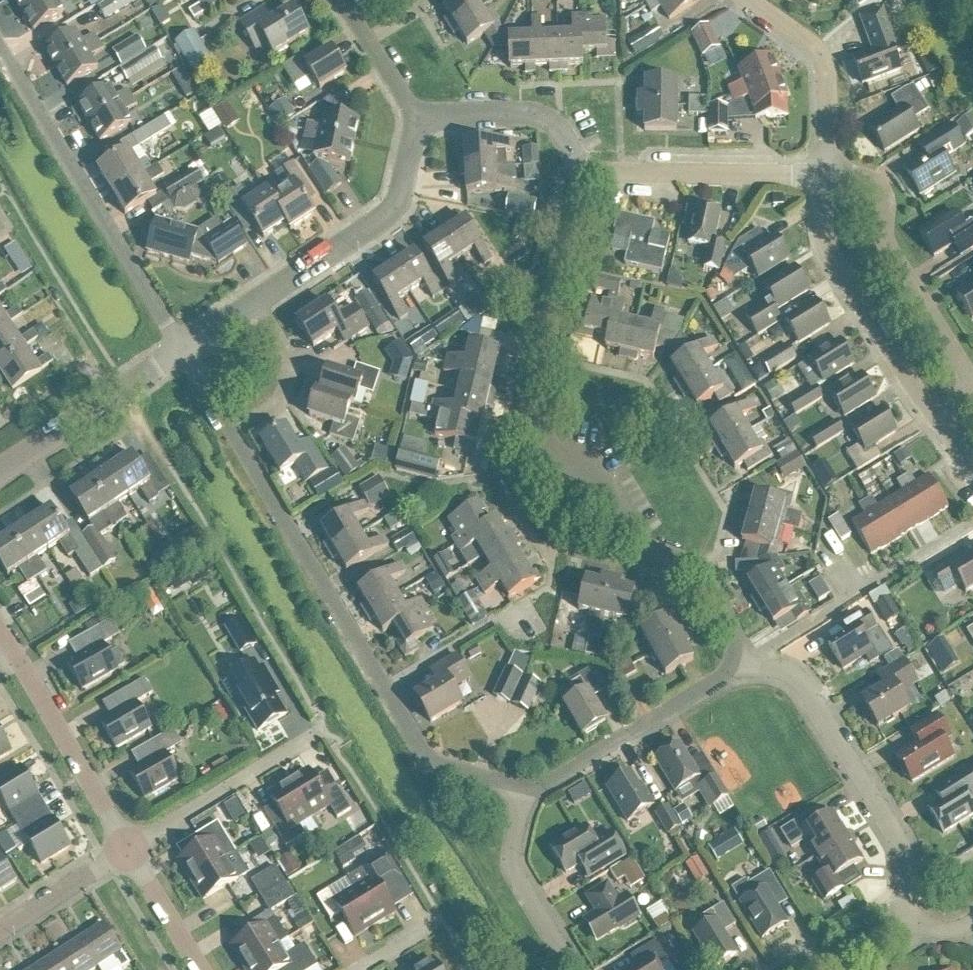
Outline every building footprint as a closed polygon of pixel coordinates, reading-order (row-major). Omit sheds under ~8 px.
[(23,15),(47,0),(14,0),(23,15)] [(23,15),(34,33),(65,15),(58,3),(64,0),(47,0),(23,15)] [(92,9),(107,0),(87,0),(92,9)] [(139,0),(114,0),(98,10),(105,21),(140,1),(139,0)] [(203,6),(191,13),(195,21),(230,0),(199,0),(203,6)] [(442,6),(451,19),(446,22),(450,30),(481,11),(475,0),(452,0),(442,6)] [(648,8),(660,0),(645,0),(643,1),(648,8)] [(648,8),(652,16),(662,10),(670,22),(699,3),(698,0),(660,0),(648,8)] [(489,23),(481,11),(450,30),(455,38),(460,34),(468,47),(485,37),(494,50),(502,33),(494,20),(489,23)] [(908,50),(903,38),(893,42),(882,11),(860,20),(873,54),(853,61),(862,86),(900,72),(893,56),(908,50)] [(308,37),(293,12),(271,25),(263,13),(241,27),(257,52),(267,46),(274,57),(308,37)] [(582,55),(583,55),(597,55),(598,61),(616,60),(615,44),(607,45),(606,23),(590,24),(589,17),(581,18),(582,55)] [(573,36),(557,37),(559,74),(568,74),(568,68),(583,67),(583,55),(582,55),(581,18),(572,18),(573,36)] [(541,20),(532,20),(533,38),(535,69),(550,68),(550,74),(559,74),(557,37),(542,38),(541,20)] [(691,36),(703,59),(719,51),(708,27),(691,36)] [(653,31),(629,47),(636,57),(659,41),(653,31)] [(76,33),(45,52),(56,70),(99,44),(94,37),(82,44),(76,33)] [(213,63),(194,33),(176,45),(194,75),(206,67),(213,63)] [(509,50),(510,70),(526,69),(526,75),(535,75),(535,69),(533,38),(518,39),(518,33),(502,33),(494,50),(509,50)] [(138,38),(129,43),(133,50),(117,59),(122,66),(146,52),(138,38)] [(99,44),(56,70),(67,89),(98,70),(91,59),(103,52),(99,44)] [(128,83),(162,61),(155,50),(120,72),(128,83)] [(346,76),(331,53),(309,66),(303,57),(282,69),(294,89),(311,78),(320,92),(346,76)] [(731,97),(758,87),(779,79),(771,58),(738,71),(743,84),(728,90),(731,97)] [(779,79),(758,87),(731,97),(734,105),(749,99),(754,112),(763,108),(765,120),(787,119),(787,99),(779,79)] [(191,82),(180,89),(186,100),(198,93),(191,82)] [(637,98),(637,108),(677,109),(677,83),(645,82),(645,98),(637,98)] [(913,88),(905,91),(891,100),(899,112),(869,130),(884,154),(919,132),(912,122),(928,112),(913,88)] [(109,89),(78,107),(89,126),(132,100),(128,93),(116,100),(109,89)] [(225,135),(222,130),(240,117),(227,99),(199,119),(216,142),(225,135)] [(132,100),(89,126),(100,144),(131,126),(124,115),(137,107),(132,100)] [(689,108),(706,108),(706,100),(689,100),(689,108)] [(676,133),(677,109),(637,108),(637,118),(645,118),(644,133),(676,133)] [(706,108),(689,108),(689,117),(706,117),(706,108)] [(709,109),(708,135),(727,135),(727,109),(709,109)] [(307,125),(306,133),(354,144),(359,123),(324,115),(321,128),(307,125)] [(166,119),(160,122),(133,138),(139,149),(172,130),(166,119)] [(928,157),(905,172),(920,196),(953,175),(943,159),(963,147),(951,129),(922,147),(928,157)] [(349,165),(354,144),(306,133),(304,141),(317,144),(314,157),(349,165)] [(458,162),(459,171),(496,169),(508,168),(507,153),(513,153),(513,144),(495,145),(495,144),(464,146),(464,162),(458,162)] [(539,167),(538,149),(523,150),(524,168),(539,167)] [(112,195),(151,171),(146,163),(137,168),(129,154),(99,172),(112,195)] [(318,166),(309,171),(326,197),(341,187),(327,167),(318,166)] [(270,202),(286,226),(290,233),(314,217),(301,197),(309,191),(294,167),(276,179),(285,192),(271,201),(270,202)] [(496,169),(459,171),(459,180),(465,180),(466,195),(497,194),(497,193),(515,192),(515,183),(517,183),(516,168),(508,168),(496,169)] [(112,195),(125,217),(156,199),(148,185),(156,180),(151,171),(112,195)] [(164,192),(171,204),(192,192),(191,190),(203,183),(197,173),(164,192)] [(213,184),(241,227),(250,220),(264,241),(286,226),(270,202),(271,201),(266,195),(251,205),(242,192),(235,197),(221,177),(213,181),(212,180),(211,181),(213,184)] [(171,204),(170,205),(174,213),(185,213),(195,207),(200,197),(196,189),(192,192),(171,204)] [(509,198),(506,215),(518,217),(534,221),(537,204),(509,198)] [(720,214),(697,209),(688,245),(707,250),(703,269),(719,272),(726,245),(714,243),(720,214)] [(953,246),(961,258),(972,251),(972,222),(963,228),(953,213),(919,235),(934,258),(953,246)] [(655,224),(617,216),(613,235),(615,235),(612,251),(627,255),(625,266),(662,274),(670,239),(652,235),(655,224)] [(518,218),(514,237),(534,242),(539,223),(518,218)] [(449,224),(441,229),(462,260),(474,252),(484,267),(492,262),(482,247),(465,221),(452,229),(449,224)] [(223,230),(218,222),(199,234),(157,223),(148,255),(190,266),(192,258),(208,263),(214,259),(219,266),(246,249),(231,225),(223,230)] [(437,239),(424,247),(441,273),(451,288),(459,283),(449,268),(462,260),(441,229),(434,234),(437,239)] [(759,280),(789,261),(775,239),(758,249),(750,237),(738,244),(724,271),(735,279),(752,269),(759,280)] [(19,252),(9,258),(22,279),(33,272),(19,252)] [(398,257),(390,262),(410,293),(423,285),(433,300),(441,295),(431,280),(414,254),(401,262),(398,257)] [(386,272),(373,281),(390,307),(390,306),(400,322),(407,317),(398,302),(410,293),(390,262),(383,267),(386,272)] [(777,312),(809,293),(795,270),(764,289),(772,302),(746,319),(758,338),(783,322),(777,312)] [(724,271),(719,280),(730,287),(735,279),(724,271)] [(497,305),(523,288),(513,273),(487,291),(497,305)] [(594,291),(610,295),(613,282),(597,278),(594,291)] [(618,359),(627,361),(637,326),(621,323),(625,306),(616,304),(621,284),(613,282),(610,295),(611,295),(609,302),(608,302),(607,307),(608,307),(601,337),(607,338),(604,350),(620,353),(618,359)] [(957,295),(972,321),(972,285),(957,295)] [(474,322),(490,310),(480,296),(464,307),(474,322)] [(578,322),(575,337),(593,341),(594,336),(601,337),(608,307),(607,307),(591,304),(587,324),(578,322)] [(815,304),(785,323),(799,346),(829,327),(815,304)] [(327,305),(297,324),(313,349),(337,334),(344,345),(368,330),(353,309),(336,320),(327,305)] [(434,325),(443,338),(467,322),(457,309),(434,325)] [(0,310),(0,332),(10,325),(22,317),(17,310),(5,318),(0,310)] [(389,326),(378,310),(365,319),(376,334),(377,333),(383,342),(396,332),(391,325),(389,326)] [(653,361),(654,356),(655,350),(670,352),(678,339),(681,336),(659,332),(663,314),(656,312),(652,329),(637,326),(627,361),(636,363),(637,358),(653,361)] [(482,332),(495,334),(497,325),(484,322),(482,332)] [(10,325),(0,332),(0,366),(26,349),(38,341),(33,334),(21,342),(10,325)] [(40,328),(33,332),(38,341),(45,336),(40,328)] [(681,336),(678,339),(670,352),(679,362),(671,367),(679,381),(674,384),(679,391),(711,372),(703,360),(719,350),(713,341),(698,351),(698,350),(696,351),(681,336)] [(409,346),(416,357),(428,349),(421,338),(409,346)] [(387,348),(397,368),(414,360),(404,340),(387,348)] [(854,366),(840,343),(809,362),(823,385),(854,366)] [(447,358),(446,366),(493,377),(497,363),(503,364),(505,355),(469,346),(465,362),(447,358)] [(770,376),(795,360),(788,348),(762,364),(770,376)] [(26,349),(0,366),(0,372),(13,392),(54,365),(48,357),(36,365),(26,349)] [(461,379),(458,394),(494,402),(496,393),(490,391),(493,377),(446,366),(443,375),(461,379)] [(759,366),(752,371),(760,384),(767,379),(759,366)] [(317,394),(316,395),(354,407),(360,391),(372,395),(379,375),(357,368),(353,380),(328,372),(320,395),(317,394)] [(718,385),(711,372),(679,391),(683,398),(688,395),(696,409),(714,398),(719,405),(733,396),(724,381),(718,385)] [(875,400),(861,378),(831,397),(845,419),(875,400)] [(823,400),(816,389),(789,406),(796,417),(823,400)] [(492,411),(494,402),(458,394),(454,409),(437,405),(435,412),(433,421),(433,422),(438,423),(439,421),(469,429),(471,422),(482,424),(486,409),(492,411)] [(354,407),(316,395),(309,418),(335,426),(331,437),(352,444),(358,425),(346,421),(351,406),(354,407)] [(717,442),(712,445),(717,453),(749,434),(741,421),(756,412),(751,404),(709,430),(717,442)] [(768,422),(775,418),(771,411),(763,414),(768,422)] [(852,430),(861,445),(846,454),(858,472),(881,457),(875,447),(896,434),(882,411),(852,430)] [(794,417),(783,424),(789,435),(801,428),(794,417)] [(469,429),(439,421),(438,423),(435,438),(456,443),(454,451),(469,455),(473,437),(468,436),(469,429)] [(817,452),(845,434),(837,422),(809,439),(817,452)] [(749,434),(717,453),(721,461),(727,458),(735,471),(753,460),(757,467),(771,458),(762,443),(766,441),(758,428),(749,434)] [(309,442),(297,449),(286,431),(262,445),(280,476),(295,467),(306,485),(327,472),(309,442)] [(789,442),(775,451),(782,462),(796,454),(789,442)] [(345,445),(331,457),(347,477),(362,465),(345,445)] [(376,449),(372,465),(386,468),(390,453),(376,449)] [(904,451),(894,457),(900,467),(910,461),(904,451)] [(438,481),(443,461),(404,452),(399,471),(438,481)] [(111,470),(129,499),(131,498),(139,510),(148,504),(149,506),(159,500),(150,485),(131,457),(111,470)] [(827,459),(815,465),(824,483),(836,478),(827,459)] [(91,483),(119,526),(128,520),(119,506),(129,499),(111,470),(91,483)] [(345,486),(334,470),(309,486),(320,503),(345,486)] [(865,475),(857,480),(867,495),(875,490),(865,475)] [(910,475),(903,479),(929,520),(949,508),(929,477),(916,485),(910,475)] [(379,478),(359,489),(370,509),(390,497),(379,478)] [(910,532),(929,520),(903,479),(897,483),(903,493),(891,501),(910,532)] [(91,483),(71,497),(89,525),(100,518),(109,532),(119,526),(91,483)] [(785,530),(798,533),(803,518),(789,514),(793,498),(778,494),(776,502),(755,496),(751,511),(745,510),(743,519),(785,530)] [(451,540),(456,548),(488,529),(487,528),(480,516),(485,513),(476,498),(463,506),(467,512),(448,524),(456,537),(451,540)] [(872,498),(865,502),(891,544),(910,532),(891,501),(878,509),(872,498)] [(871,556),(891,544),(865,502),(859,507),(865,517),(852,525),(871,556)] [(323,547),(328,555),(360,536),(352,523),(368,514),(363,506),(321,531),(329,544),(323,547)] [(68,559),(75,555),(90,579),(103,571),(83,539),(73,545),(69,539),(69,538),(50,510),(30,523),(48,552),(59,545),(68,559)] [(838,517),(828,523),(840,543),(850,536),(838,517)] [(785,530),(743,519),(741,527),(746,529),(742,544),(746,545),(741,563),(758,564),(777,560),(785,530)] [(488,529),(456,548),(468,568),(484,559),(500,549),(515,540),(511,532),(506,536),(497,522),(487,528),(488,529)] [(38,559),(48,552),(30,523),(10,537),(38,579),(47,573),(38,559)] [(83,539),(103,571),(116,562),(96,531),(93,532),(83,539)] [(410,532),(391,542),(398,554),(405,551),(417,543),(410,532)] [(368,549),(360,536),(328,555),(333,562),(338,559),(346,572),(388,547),(383,540),(368,549)] [(10,537),(0,543),(0,567),(8,579),(19,571),(28,585),(19,591),(25,600),(31,609),(47,599),(35,581),(38,579),(10,537)] [(515,540),(500,549),(484,559),(492,572),(476,581),(481,588),(523,564),(515,551),(520,548),(515,540)] [(417,543),(405,551),(409,558),(421,551),(417,543)] [(958,585),(966,596),(972,592),(972,559),(962,566),(956,558),(933,572),(945,593),(958,585)] [(751,601),(756,608),(788,590),(779,577),(785,573),(777,560),(758,564),(765,573),(748,584),(756,598),(751,601)] [(530,577),(523,564),(481,588),(481,589),(473,594),(476,600),(485,596),(501,586),(509,601),(540,582),(536,574),(530,577)] [(361,609),(365,617),(397,598),(390,585),(405,576),(400,567),(358,592),(366,606),(361,609)] [(191,585),(183,571),(168,580),(176,594),(191,585)] [(578,613),(604,619),(613,581),(602,578),(601,585),(586,581),(578,613)] [(808,588),(819,604),(831,597),(820,580),(808,588)] [(613,581),(604,619),(627,625),(635,593),(622,590),(623,583),(613,581)] [(461,585),(452,590),(459,601),(467,596),(461,585)] [(150,588),(140,595),(146,604),(156,598),(150,588)] [(788,590),(756,608),(760,616),(766,613),(774,626),(791,615),(795,623),(810,614),(801,600),(796,603),(788,590)] [(488,619),(472,594),(457,603),(462,612),(473,629),(488,619)] [(383,635),(394,629),(393,628),(425,609),(421,602),(405,611),(397,598),(365,617),(370,624),(375,621),(383,635)] [(81,602),(71,608),(77,618),(86,612),(81,602)] [(393,628),(394,629),(401,641),(396,644),(405,659),(418,651),(414,644),(433,633),(425,620),(430,617),(425,609),(393,628)] [(847,638),(829,650),(843,672),(866,658),(870,665),(891,652),(877,630),(876,630),(866,614),(842,629),(847,638)] [(640,634),(652,656),(687,637),(682,628),(676,631),(669,618),(640,634)] [(256,645),(242,621),(226,630),(240,654),(256,645)] [(79,660),(67,666),(82,692),(117,672),(103,646),(119,637),(111,623),(71,646),(79,660)] [(692,647),(687,637),(652,656),(665,678),(693,662),(687,650),(692,647)] [(594,658),(598,641),(589,639),(585,656),(594,658)] [(598,641),(594,658),(601,660),(605,643),(598,641)] [(943,641),(929,650),(944,674),(958,665),(943,641)] [(914,643),(903,649),(908,656),(918,650),(914,643)] [(477,649),(467,654),(471,661),(481,656),(477,649)] [(515,655),(507,672),(521,678),(529,662),(515,655)] [(415,699),(431,725),(461,707),(452,691),(470,681),(457,659),(432,674),(439,685),(415,699)] [(617,675),(632,666),(628,659),(613,668),(617,675)] [(863,705),(878,730),(908,712),(898,696),(917,685),(903,664),(884,676),(891,687),(863,705)] [(264,668),(252,675),(247,666),(221,682),(231,699),(236,696),(258,734),(286,717),(274,696),(279,693),(264,668)] [(632,666),(617,675),(621,683),(636,674),(632,666)] [(564,707),(583,738),(606,724),(591,700),(601,694),(588,671),(568,684),(577,699),(564,707)] [(521,678),(507,672),(495,698),(510,705),(522,679),(521,678)] [(101,725),(116,751),(151,731),(136,705),(152,695),(144,681),(103,706),(111,719),(101,725)] [(513,707),(528,714),(541,688),(526,681),(513,707)] [(944,746),(951,742),(936,718),(910,733),(918,745),(896,759),(912,785),(953,760),(944,746)] [(145,801),(180,781),(165,756),(182,746),(173,732),(132,756),(140,769),(130,775),(145,801)] [(11,754),(0,735),(0,761),(11,754)] [(679,746),(654,761),(675,795),(700,779),(679,746)] [(17,827),(45,809),(21,770),(0,782),(0,799),(17,827)] [(928,812),(943,836),(972,818),(972,805),(970,800),(972,798),(972,770),(953,782),(960,792),(928,812)] [(308,772),(289,785),(310,820),(330,808),(337,820),(351,812),(336,788),(323,796),(308,772)] [(630,776),(606,791),(627,824),(654,808),(642,788),(639,790),(630,776)] [(715,779),(702,787),(714,808),(728,799),(715,779)] [(299,827),(310,820),(289,785),(269,797),(283,821),(273,827),(286,849),(303,838),(303,834),(299,827)] [(235,801),(226,808),(237,826),(247,820),(235,801)] [(70,849),(45,809),(17,827),(41,867),(70,849)] [(655,817),(668,837),(680,830),(667,809),(655,817)] [(801,821),(781,834),(791,850),(805,842),(815,859),(848,839),(833,815),(807,831),(801,821)] [(202,848),(179,862),(191,882),(226,861),(236,855),(218,824),(196,837),(202,848)] [(733,825),(707,842),(719,859),(744,842),(733,825)] [(593,860),(601,873),(625,859),(616,845),(600,854),(585,829),(550,850),(566,876),(593,860)] [(0,834),(0,841),(6,852),(17,847),(9,830),(0,834)] [(771,830),(760,835),(774,864),(785,858),(771,830)] [(269,832),(262,837),(269,848),(277,844),(269,832)] [(262,839),(250,846),(256,855),(267,848),(262,839)] [(826,876),(812,884),(824,903),(844,891),(837,879),(862,863),(848,839),(815,859),(826,876)] [(346,847),(334,854),(343,869),(355,862),(346,847)] [(290,856),(278,863),(288,878),(299,871),(290,856)] [(632,887),(647,876),(633,856),(618,867),(632,887)] [(16,883),(0,858),(0,894),(16,883)] [(696,886),(708,879),(697,859),(685,866),(696,886)] [(226,861),(191,882),(203,902),(238,881),(238,880),(248,874),(242,866),(232,871),(226,861)] [(354,891),(355,894),(375,926),(395,914),(381,890),(391,884),(378,862),(357,875),(364,885),(354,891)] [(286,886),(275,869),(251,883),(260,897),(271,890),(274,893),(286,886)] [(769,874),(748,887),(745,882),(731,891),(740,905),(740,906),(762,941),(787,926),(766,891),(776,885),(769,874)] [(271,890),(260,897),(270,914),(294,899),(286,886),(274,893),(271,890)] [(616,930),(637,918),(626,899),(616,905),(607,888),(588,899),(598,916),(586,923),(597,941),(607,935),(610,936),(615,932),(616,930)] [(341,915),(355,938),(375,926),(355,894),(354,891),(334,903),(328,893),(317,900),(330,921),(341,915)] [(693,936),(714,969),(715,969),(737,957),(723,935),(735,927),(723,907),(700,921),(705,929),(693,936)] [(306,915),(294,923),(300,934),(313,926),(306,915)] [(279,947),(288,941),(276,922),(267,928),(267,927),(231,949),(244,969),(279,947)] [(80,941),(98,969),(114,959),(122,969),(129,966),(103,926),(80,941)] [(98,969),(80,941),(57,955),(67,969),(96,969),(98,969)] [(657,969),(667,963),(656,944),(630,959),(637,969),(636,969),(657,969)] [(244,969),(245,969),(314,969),(317,968),(304,947),(285,958),(279,947),(244,969)] [(57,955),(35,969),(67,969),(57,955)] [(433,962),(419,969),(438,969),(433,962)]
